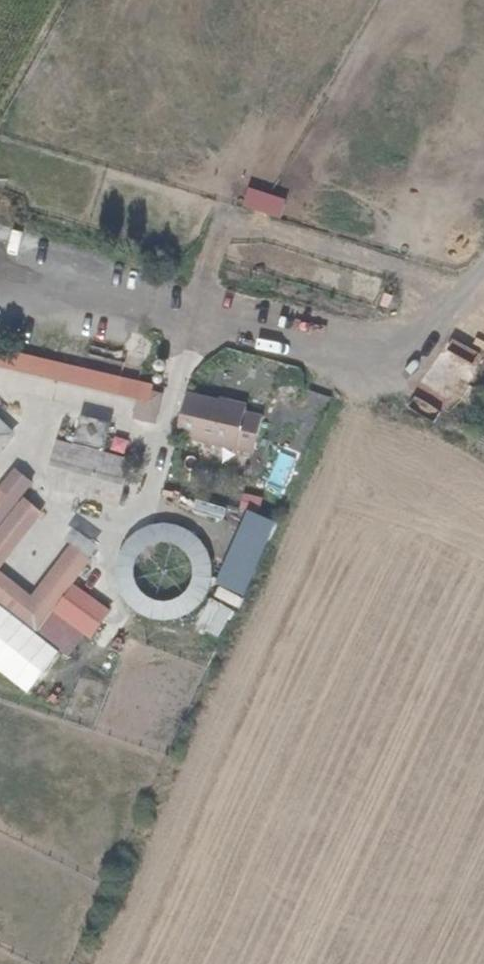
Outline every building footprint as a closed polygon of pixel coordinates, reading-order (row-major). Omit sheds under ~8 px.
[(184,400),(176,398),(176,395),(2,359),(0,360),(0,382),(8,377),(164,411),(159,438),(176,440),(184,400)] [(423,397),(446,415),(469,387),(445,368),(423,397)] [(272,462),(281,423),(268,420),(267,416),(207,403),(199,445),(272,462)] [(77,444),(105,450),(110,425),(82,419),(77,444)] [(122,505),(133,460),(57,442),(46,487),(122,505)] [(0,489),(0,604),(39,633),(54,614),(92,642),(113,613),(75,585),(101,550),(79,533),(33,596),(2,573),(45,515),(24,499),(35,483),(15,468),(0,489)] [(280,518),(289,494),(272,488),(263,512),(280,518)] [(251,544),(256,515),(234,511),(229,540),(251,544)] [(111,601),(192,629),(220,547),(140,519),(111,601)] [(245,578),(249,563),(231,558),(227,573),(245,578)] [(221,639),(234,611),(211,600),(197,628),(221,639)]
